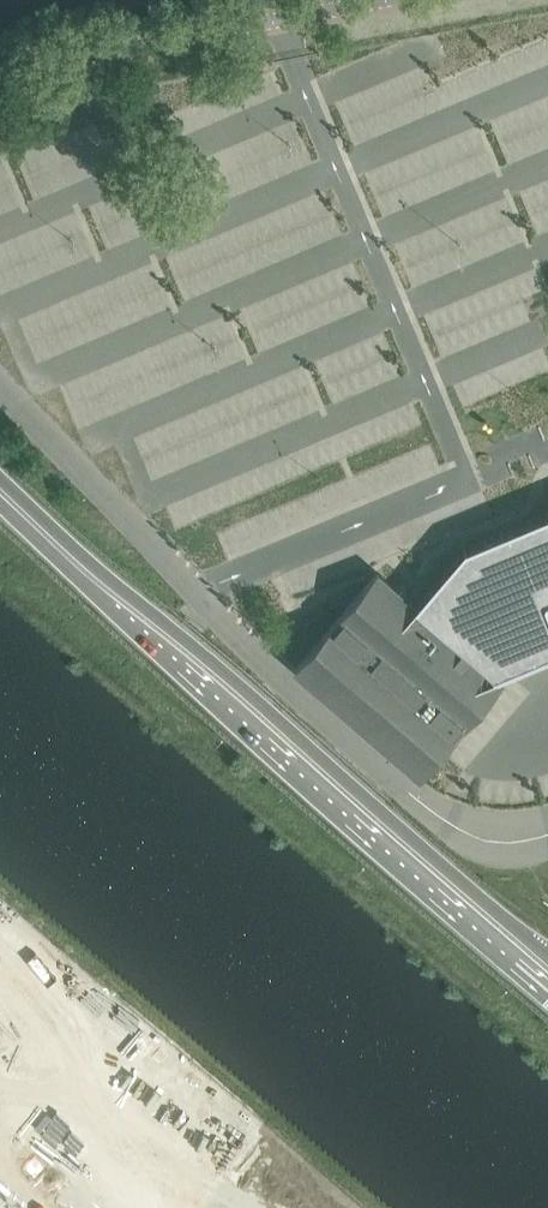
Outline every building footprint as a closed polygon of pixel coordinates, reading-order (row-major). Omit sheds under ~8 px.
[(415,604),(494,674),(547,651),(547,511),(465,546),(415,604)] [(295,667),(295,668),(419,775),(420,774),(420,773),(502,681),(494,674),(415,604),(377,572),(295,667)]
